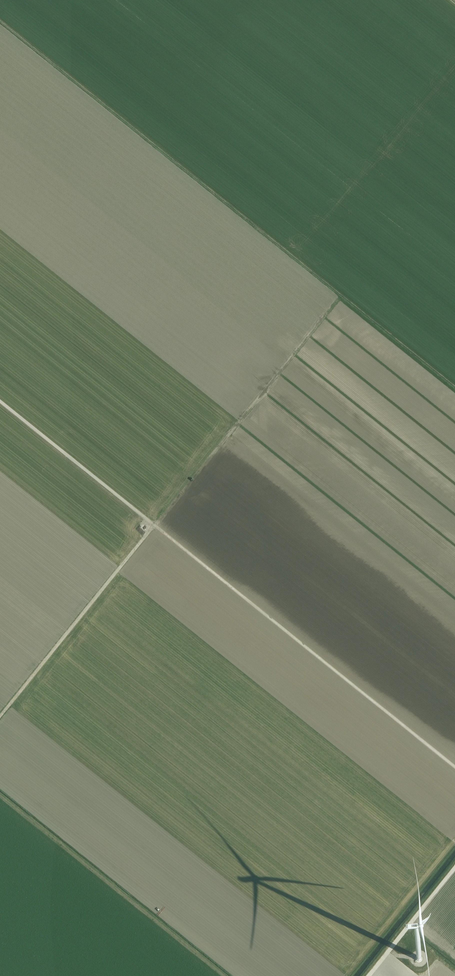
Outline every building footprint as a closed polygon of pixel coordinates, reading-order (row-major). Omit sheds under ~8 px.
[(424,959),(424,958),(424,957),(423,957),(423,956),(422,955),(422,954),(421,954),(420,954),(419,954),(418,954),(417,954),(416,954),(416,955),(415,955),(415,956),(414,956),(414,957),(414,958),(414,959),(414,960),(414,961),(415,962),(416,963),(417,963),(418,964),(419,964),(420,964),(420,963),(421,963),(422,963),(422,962),(423,962),(423,961),(424,960),(424,959)] [(444,971),(451,975),(453,973),(446,968),(444,971)]
